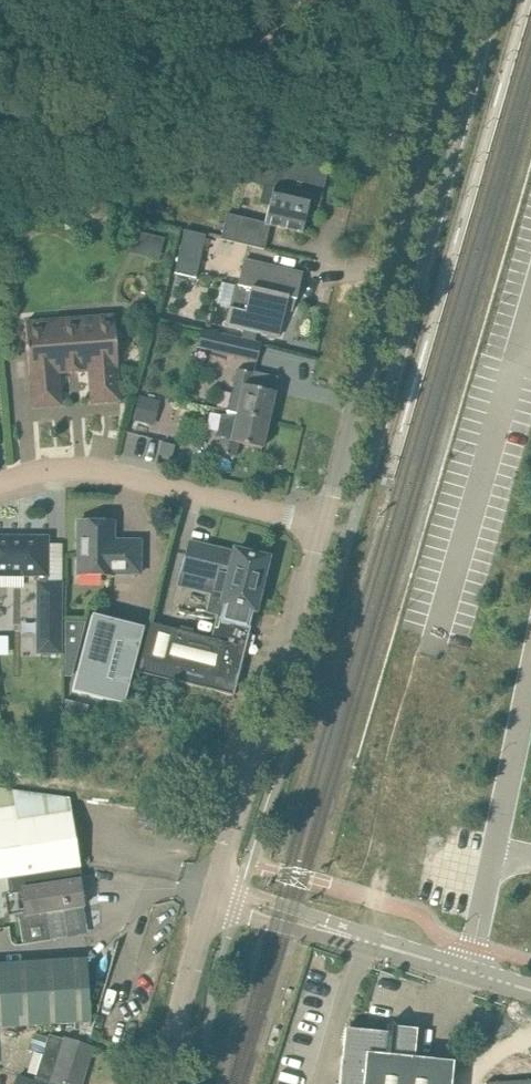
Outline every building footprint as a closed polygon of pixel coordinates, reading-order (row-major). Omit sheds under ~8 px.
[(322,199),(329,170),(304,164),(254,174),(252,183),(264,186),(260,204),(269,206),(264,224),(303,233),(307,215),(312,216),(316,198),(322,199)] [(158,193),(145,196),(148,215),(162,212),(158,193)] [(269,232),(247,227),(249,218),(227,213),(220,239),(265,249),(269,232)] [(175,273),(196,278),(206,235),(184,230),(175,273)] [(147,234),(144,249),(160,253),(164,238),(147,234)] [(296,299),(302,274),(244,260),(238,284),(233,283),(233,284),(295,299),(296,299)] [(233,284),(225,324),(242,328),(243,328),(241,338),(254,341),(256,331),(279,336),(285,308),(292,310),(295,299),(233,284)] [(44,320),(25,321),(27,346),(25,346),(26,351),(28,351),(31,386),(33,408),(62,406),(59,374),(89,371),(91,403),(120,401),(118,379),(115,322),(52,327),(44,320)] [(230,336),(226,353),(227,354),(257,360),(261,343),(254,341),(241,338),(230,336)] [(234,382),(228,411),(236,413),(269,420),(275,392),(251,386),(254,372),(237,368),(234,382)] [(138,396),(133,420),(154,426),(160,401),(138,396)] [(221,438),(218,452),(236,456),(239,443),(263,448),(269,420),(236,413),(228,411),(221,438)] [(114,521),(78,521),(78,563),(97,563),(97,574),(114,574),(114,573),(140,573),(140,540),(114,540),(114,521)] [(47,537),(0,537),(0,575),(39,576),(39,581),(38,581),(36,652),(60,653),(61,583),(47,583),(47,537)] [(220,608),(212,638),(245,646),(267,558),(235,550),(235,552),(190,541),(182,573),(214,581),(208,605),(220,608)] [(146,629),(95,614),(92,622),(85,646),(73,691),(124,705),(146,629)] [(66,622),(66,676),(73,677),(86,622),(66,622)] [(179,681),(233,694),(236,682),(242,661),(245,646),(212,638),(150,622),(141,659),(165,666),(182,670),(179,681)] [(89,705),(65,699),(65,718),(87,713),(89,705)] [(33,722),(18,721),(18,734),(33,734),(33,722)] [(183,772),(179,788),(192,791),(195,775),(183,772)] [(68,798),(0,789),(0,880),(11,879),(13,891),(22,890),(25,913),(18,914),(23,942),(85,932),(81,906),(84,906),(71,815),(68,798)] [(83,1022),(91,1021),(87,958),(0,963),(0,1027),(83,1022)] [(454,1062),(414,1057),(417,1029),(397,1027),(396,1033),(345,1028),(339,1083),(451,1083),(454,1062)] [(93,1048),(64,1039),(49,1034),(35,1081),(19,1075),(16,1083),(51,1083),(52,1081),(61,1083),(82,1083),(93,1048)]
